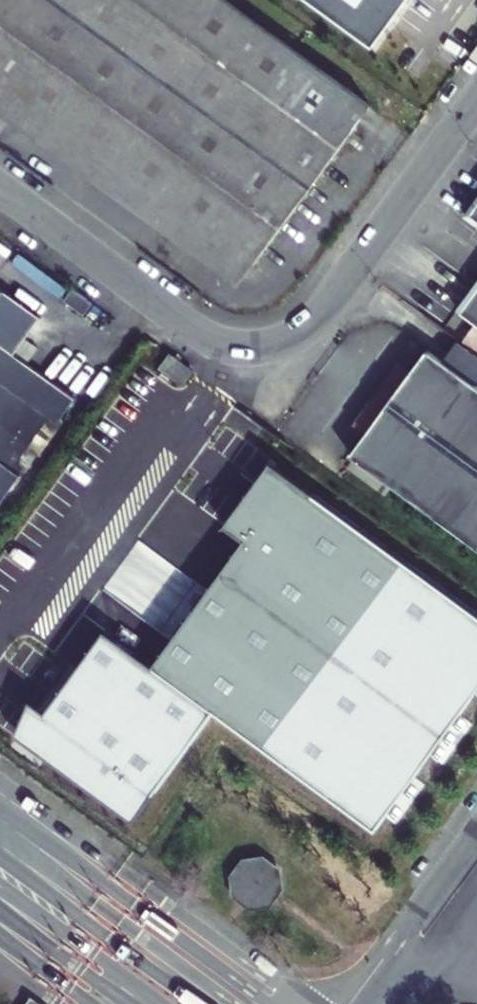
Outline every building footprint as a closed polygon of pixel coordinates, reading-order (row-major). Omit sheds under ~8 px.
[(248,263),(366,103),(226,0),(0,0),(0,80),(248,263)] [(373,49),(407,3),(411,6),(415,0),(307,0),(373,49)] [(248,263),(0,80),(0,108),(235,280),(248,263)] [(476,224),(476,194),(463,214),(476,224)] [(456,308),(476,324),(476,279),(456,308)] [(46,420),(55,427),(74,401),(14,356),(41,319),(0,288),(0,503),(17,480),(7,472),(46,420)] [(85,314),(92,304),(73,289),(65,299),(85,314)] [(442,361),(474,385),(476,381),(476,355),(458,341),(442,361)] [(354,457),(393,485),(476,547),(476,387),(474,385),(442,361),(427,350),(412,370),(367,433),(351,455),(354,457)] [(182,384),(192,370),(170,354),(160,367),(182,384)] [(412,370),(399,361),(354,424),(367,433),(412,370)] [(22,483),(61,432),(55,427),(46,420),(7,472),(17,480),(22,483)] [(388,492),(393,485),(354,457),(349,464),(388,492)] [(226,525),(246,539),(155,665),(107,629),(47,711),(32,700),(16,734),(48,757),(133,820),(214,710),(377,827),(429,754),(459,713),(476,688),(476,613),(272,463),(226,525)] [(288,893),(286,872),(268,859),(246,862),(234,880),(237,901),(254,913),(276,910),(288,893)]
